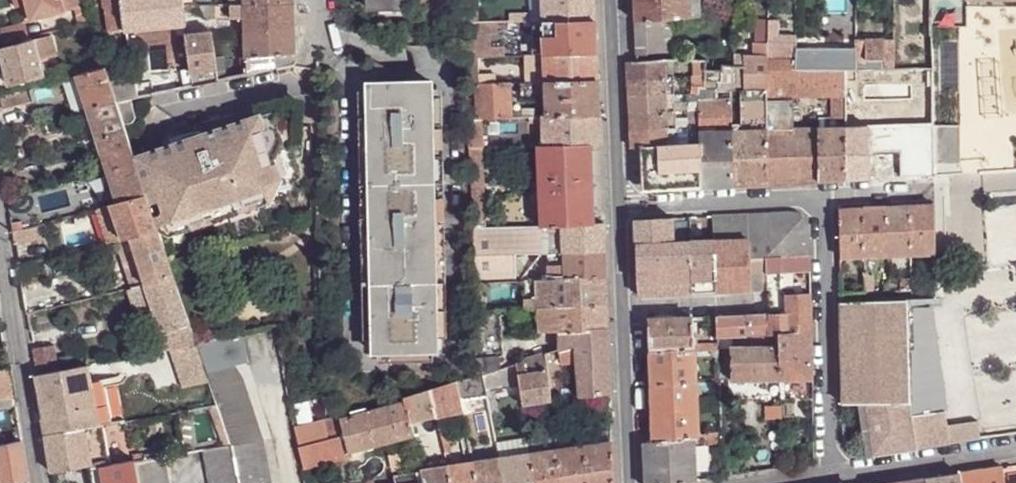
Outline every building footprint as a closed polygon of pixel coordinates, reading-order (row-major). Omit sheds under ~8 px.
[(16,4),(26,2),(27,5),(31,21),(66,11),(64,6),(83,0),(15,0),(16,4)] [(83,0),(64,6),(66,11),(85,6),(83,0)] [(124,17),(123,0),(106,0),(109,20),(124,17)] [(125,31),(187,24),(185,2),(185,0),(123,0),(124,17),(125,31)] [(368,9),(401,8),(401,0),(367,0),(368,9)] [(545,20),(596,19),(595,0),(543,0),(545,20)] [(634,22),(668,19),(687,17),(688,0),(633,0),(634,22)] [(246,4),(246,18),(294,16),(293,3),(246,4)] [(235,5),(235,19),(246,18),(246,4),(236,5),(235,5)] [(217,6),(202,6),(203,12),(207,17),(213,19),(216,19),(217,6)] [(87,11),(76,13),(80,24),(90,22),(87,11)] [(246,18),(247,33),(294,27),(294,16),(246,18)] [(597,54),(596,19),(545,20),(546,55),(597,54)] [(670,52),(668,19),(634,22),(636,55),(670,52)] [(546,55),(545,20),(532,21),(534,56),(546,55)] [(478,32),(478,22),(463,22),(465,57),(480,57),(493,56),(493,46),(479,46),(478,32)] [(499,32),(499,22),(483,22),(484,32),(492,32),(499,32)] [(1,44),(27,38),(30,38),(27,23),(0,30),(0,41),(1,44)] [(294,27),(247,33),(247,59),(294,55),(294,27)] [(211,32),(188,34),(188,41),(189,50),(190,57),(192,69),(192,73),(193,75),(193,85),(217,80),(216,70),(211,32)] [(479,46),(493,46),(492,32),(484,32),(478,32),(479,46)] [(892,40),(855,39),(855,49),(855,69),(872,69),(893,68),(892,40)] [(43,77),(32,40),(0,49),(9,86),(43,77)] [(794,44),(766,43),(765,56),(766,59),(794,59),(794,50),(794,44)] [(855,49),(794,50),(794,59),(793,70),(842,69),(855,69),(855,49)] [(598,81),(597,54),(546,55),(547,82),(598,81)] [(249,73),(295,63),(294,55),(247,59),(249,73)] [(547,82),(546,55),(534,56),(527,56),(528,83),(537,83),(537,75),(542,75),(543,83),(547,82)] [(742,65),(733,66),(733,81),(733,89),(765,89),(766,59),(765,56),(743,56),(742,65)] [(481,76),(480,57),(465,57),(467,85),(481,84),(481,76)] [(794,59),(766,59),(765,89),(765,96),(786,96),(843,97),(842,69),(793,70),(794,59)] [(150,75),(135,77),(137,87),(138,97),(153,94),(178,89),(185,87),(193,85),(193,75),(192,73),(192,69),(170,73),(169,60),(149,63),(150,75)] [(663,78),(662,61),(636,63),(636,62),(627,63),(628,79),(663,78)] [(673,77),(672,62),(662,61),(663,78),(673,77)] [(77,77),(94,72),(91,62),(64,69),(67,79),(77,77)] [(733,81),(733,66),(722,65),(721,70),(712,71),(713,81),(733,81)] [(932,175),(931,67),(903,68),(903,176),(932,175)] [(87,109),(117,101),(108,74),(105,69),(94,72),(77,77),(87,109)] [(108,74),(117,101),(132,98),(138,97),(137,87),(135,77),(133,69),(108,74)] [(872,69),(855,69),(842,69),(843,97),(843,117),(843,127),(869,126),(873,126),(872,69)] [(733,89),(733,81),(713,81),(712,71),(703,70),(703,75),(704,89),(715,89),(729,89),(733,89)] [(481,84),(494,84),(494,75),(481,76),(481,84)] [(689,94),(698,93),(698,91),(695,90),(693,89),(698,88),(704,89),(703,75),(691,76),(691,85),(689,94)] [(87,109),(77,77),(67,79),(63,81),(73,113),(87,109)] [(674,94),(673,77),(663,78),(663,94),(674,94)] [(663,94),(663,78),(628,79),(629,96),(663,94)] [(600,115),(598,81),(547,82),(547,100),(548,116),(600,115)] [(547,100),(547,82),(543,83),(537,83),(528,83),(521,83),(522,101),(547,100)] [(387,351),(387,358),(420,358),(419,350),(438,350),(432,84),(369,85),(374,352),(387,351)] [(512,111),(510,84),(494,84),(481,84),(467,85),(469,119),(483,118),(512,117),(512,111)] [(700,187),(732,185),(731,132),(730,108),(729,101),(716,101),(715,89),(704,89),(698,88),(698,91),(698,93),(698,108),(698,127),(699,144),(699,159),(700,187)] [(765,96),(765,89),(733,89),(729,89),(729,101),(730,108),(749,108),(765,107),(765,96)] [(687,108),(698,108),(698,93),(689,94),(686,94),(687,108)] [(664,109),(663,94),(629,96),(629,110),(664,109)] [(674,109),(674,94),(663,94),(664,109),(674,109)] [(765,107),(766,130),(787,129),(786,96),(765,96),(765,107)] [(159,230),(162,240),(288,197),(284,184),(298,179),(301,178),(304,173),(294,146),(301,143),(300,102),(290,97),(272,101),(256,106),(258,113),(135,156),(138,165),(148,196),(159,230)] [(97,140),(127,132),(124,124),(117,101),(87,109),(97,140)] [(749,131),(766,130),(765,107),(749,108),(749,131)] [(688,128),(698,127),(698,108),(687,108),(688,128)] [(665,128),(664,109),(629,110),(631,130),(665,128)] [(675,129),(674,109),(664,109),(665,128),(675,129)] [(601,146),(600,115),(548,116),(544,116),(544,146),(592,146),(601,146)] [(484,147),(483,118),(469,119),(470,148),(482,147),(484,147)] [(958,124),(932,125),(932,162),(958,162),(958,124)] [(844,179),(870,178),(869,126),(843,127),(844,179)] [(818,181),(844,179),(843,127),(817,128),(818,181)] [(665,145),(665,128),(631,130),(631,147),(641,146),(665,145)] [(677,145),(675,129),(665,128),(665,145),(677,145)] [(767,184),(818,181),(817,128),(787,129),(766,130),(767,184)] [(732,185),(767,184),(766,130),(749,131),(731,132),(732,185)] [(107,173),(138,165),(135,156),(127,132),(97,140),(107,173)] [(641,163),(699,159),(699,144),(677,145),(665,145),(641,146),(641,163)] [(594,224),(592,146),(544,146),(539,147),(542,226),(563,225),(594,224)] [(486,227),(482,147),(470,148),(475,228),(486,227)] [(652,190),(700,187),(699,159),(641,163),(642,181),(652,190)] [(117,204),(148,196),(138,165),(107,173),(117,204)] [(284,184),(288,197),(298,194),(298,179),(284,184)] [(129,237),(159,230),(148,196),(117,204),(110,206),(122,239),(129,237)] [(932,205),(911,206),(910,254),(933,252),(932,205)] [(122,239),(110,206),(96,210),(108,243),(118,240),(122,239)] [(911,206),(887,207),(887,255),(910,254),(911,206)] [(887,207),(864,208),(864,256),(887,255),(887,207)] [(838,210),(839,258),(864,256),(864,208),(838,210)] [(797,212),(748,214),(748,240),(749,257),(766,256),(808,255),(807,222),(797,212)] [(748,214),(713,216),(715,241),(748,240),(748,214)] [(638,296),(691,293),(690,243),(673,243),(672,218),(635,220),(638,296)] [(45,235),(42,224),(13,231),(15,242),(45,235)] [(605,250),(604,224),(594,224),(563,225),(566,251),(605,250)] [(566,251),(563,225),(542,226),(486,227),(475,228),(476,254),(543,252),(566,251)] [(147,284),(175,277),(172,267),(162,240),(159,230),(129,237),(145,285),(147,284)] [(145,285),(129,237),(122,239),(118,240),(134,287),(145,285)] [(748,240),(715,241),(717,291),(750,289),(749,257),(748,240)] [(690,243),(691,293),(717,291),(715,241),(690,243)] [(606,277),(605,250),(566,251),(566,261),(566,278),(606,277)] [(520,280),(543,252),(476,254),(477,281),(485,281),(503,280),(520,280)] [(771,320),(771,332),(779,332),(811,331),(810,292),(785,293),(781,287),(781,273),(809,271),(808,255),(766,256),(749,257),(750,289),(767,288),(768,288),(769,312),(767,313),(767,320),(771,320)] [(557,278),(566,278),(566,261),(543,263),(543,279),(557,278)] [(840,273),(840,293),(865,292),(865,273),(865,272),(840,273)] [(873,273),(865,273),(865,292),(873,291),(873,273)] [(911,289),(911,276),(899,277),(900,290),(911,289)] [(165,337),(193,331),(175,277),(147,284),(153,304),(165,337)] [(607,305),(606,277),(566,278),(557,278),(543,279),(526,279),(527,308),(538,307),(548,308),(558,307),(607,305)] [(485,281),(477,281),(478,296),(486,295),(485,281)] [(153,304),(147,284),(145,285),(130,290),(137,310),(153,304)] [(918,287),(918,297),(934,296),(934,287),(918,287)] [(486,295),(478,296),(479,310),(487,310),(486,295)] [(905,298),(840,301),(842,403),(842,406),(864,405),(872,456),(936,446),(950,444),(947,428),(944,412),(910,417),(908,404),(905,306),(905,298)] [(935,304),(905,306),(908,404),(910,417),(944,412),(935,304)] [(608,330),(607,305),(558,307),(559,332),(608,330)] [(559,332),(558,307),(548,308),(538,307),(539,332),(559,332)] [(503,338),(502,309),(487,310),(479,310),(479,315),(475,350),(477,359),(502,356),(503,356),(503,353),(503,338)] [(767,313),(716,316),(716,319),(717,335),(757,333),(771,332),(771,320),(767,320),(767,313)] [(648,320),(649,352),(694,350),(693,343),(693,319),(692,317),(648,320)] [(576,345),(609,342),(608,330),(559,332),(559,350),(576,345)] [(171,349),(197,343),(193,331),(165,337),(169,349),(171,349)] [(811,331),(779,332),(779,344),(780,380),(811,379),(811,331)] [(771,332),(757,333),(758,345),(779,344),(779,332),(771,332)] [(250,363),(245,333),(197,343),(210,383),(217,406),(231,446),(263,441),(244,379),(236,366),(250,363)] [(610,393),(609,342),(576,345),(577,363),(579,386),(580,397),(610,393)] [(58,343),(32,348),(36,375),(57,371),(63,370),(58,343)] [(210,383),(197,343),(171,349),(183,388),(210,383)] [(780,380),(779,344),(758,345),(729,346),(731,380),(780,380)] [(571,364),(577,363),(576,345),(559,350),(545,355),(548,375),(563,373),(562,365),(571,364)] [(718,362),(718,349),(704,350),(705,363),(718,362)] [(694,350),(649,352),(650,383),(695,379),(694,350)] [(533,404),(551,401),(548,375),(545,355),(540,356),(516,364),(518,374),(520,385),(523,405),(533,404)] [(478,375),(482,375),(502,368),(502,356),(477,359),(478,375)] [(483,385),(485,392),(520,385),(518,374),(516,364),(502,368),(482,375),(483,385)] [(43,418),(46,436),(103,426),(111,424),(102,380),(89,382),(86,365),(63,370),(57,371),(36,375),(39,393),(40,392),(45,417),(43,418)] [(9,370),(0,371),(0,408),(14,404),(9,370)] [(459,402),(486,397),(485,392),(483,385),(482,375),(478,375),(455,382),(459,402)] [(695,393),(695,379),(650,383),(651,411),(696,408),(695,393)] [(727,381),(719,381),(719,399),(719,406),(727,406),(727,381)] [(437,418),(462,412),(459,402),(455,382),(430,390),(437,418)] [(410,423),(437,418),(430,390),(404,398),(404,402),(410,423)] [(719,406),(719,399),(710,400),(710,393),(695,393),(696,408),(706,407),(719,406)] [(376,446),(414,436),(410,423),(404,402),(369,411),(376,446)] [(523,405),(527,433),(538,432),(533,404),(523,405)] [(217,406),(210,407),(223,447),(231,446),(217,406)] [(720,415),(719,406),(706,407),(706,416),(720,415)] [(781,417),(781,406),(766,407),(766,418),(781,417)] [(697,436),(696,408),(651,411),(652,441),(652,442),(692,437),(697,436)] [(376,446),(369,411),(340,420),(350,453),(376,446)] [(445,428),(464,424),(462,412),(437,418),(439,428),(445,428)] [(339,416),(325,420),(323,422),(327,440),(299,447),(305,471),(351,459),(350,453),(340,420),(339,416)] [(977,423),(955,426),(957,443),(980,439),(977,423)] [(46,436),(52,471),(90,465),(90,468),(92,469),(101,468),(110,466),(103,426),(46,436)] [(955,426),(947,428),(950,444),(957,443),(955,426)] [(439,428),(445,455),(451,454),(445,428),(439,428)] [(721,442),(721,432),(702,435),(704,445),(721,442)] [(583,437),(584,447),(602,444),(602,433),(583,437)] [(612,443),(612,434),(602,433),(602,444),(612,443)] [(692,437),(652,442),(652,441),(644,443),(646,482),(685,482),(695,482),(692,437)] [(231,446),(237,482),(270,482),(263,441),(231,446)] [(21,442),(0,446),(0,482),(7,482),(27,480),(21,442)] [(612,443),(602,444),(584,447),(587,482),(614,482),(612,443)] [(231,446),(223,447),(206,449),(211,482),(237,482),(231,446)] [(584,447),(557,451),(561,482),(587,482),(584,447)] [(557,451),(531,455),(535,482),(561,482),(557,451)] [(531,455),(499,460),(503,482),(535,482),(531,455)] [(162,457),(135,462),(139,482),(167,482),(162,457)] [(499,460),(473,464),(477,482),(503,482),(499,460)] [(135,462),(110,466),(101,468),(103,482),(139,482),(135,462)] [(473,464),(448,467),(451,482),(477,482),(473,464)] [(448,467),(421,472),(424,482),(451,482),(448,467)] [(101,468),(92,469),(90,468),(88,468),(91,482),(103,482),(101,468)] [(723,477),(722,468),(713,469),(714,479),(723,477)] [(1001,468),(960,474),(961,482),(1003,482),(1001,468)] [(421,472),(415,473),(394,476),(395,482),(424,482),(421,472)] [(925,479),(926,482),(961,482),(960,474),(954,475),(925,479)]
